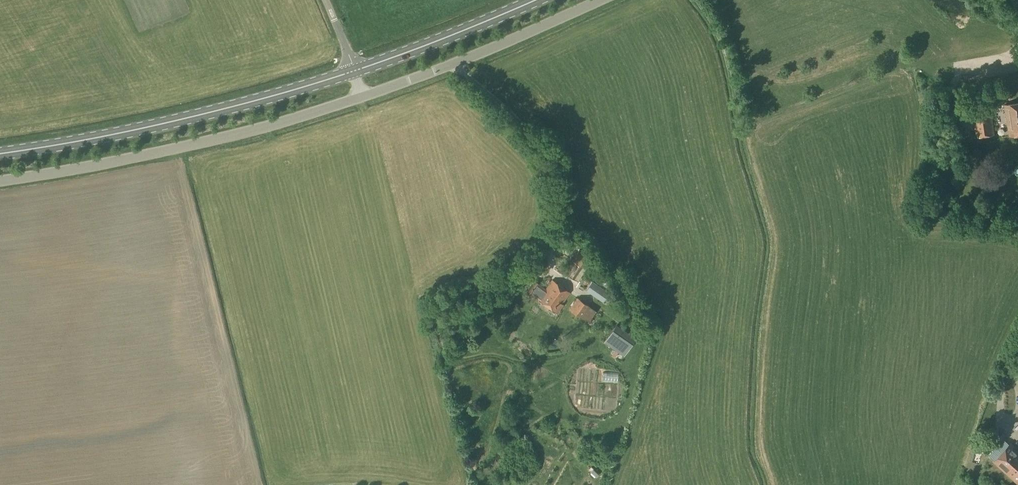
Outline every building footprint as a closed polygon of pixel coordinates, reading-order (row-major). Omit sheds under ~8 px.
[(1017,135),(1017,103),(1005,105),(1010,136),(1017,135)] [(976,138),(995,135),(992,113),(972,115),(976,138)] [(579,282),(594,259),(580,248),(564,272),(579,282)] [(532,295),(539,300),(558,313),(563,305),(562,304),(570,292),(553,280),(546,289),(539,285),(539,284),(534,280),(526,293),(531,296),(532,295)] [(603,302),(609,293),(591,281),(585,290),(603,302)] [(577,298),(569,309),(582,318),(589,323),(596,311),(589,306),(590,306),(577,298)] [(624,355),(636,338),(615,324),(604,341),(624,355)] [(1010,444),(994,462),(1017,482),(1017,450),(1010,444)]
